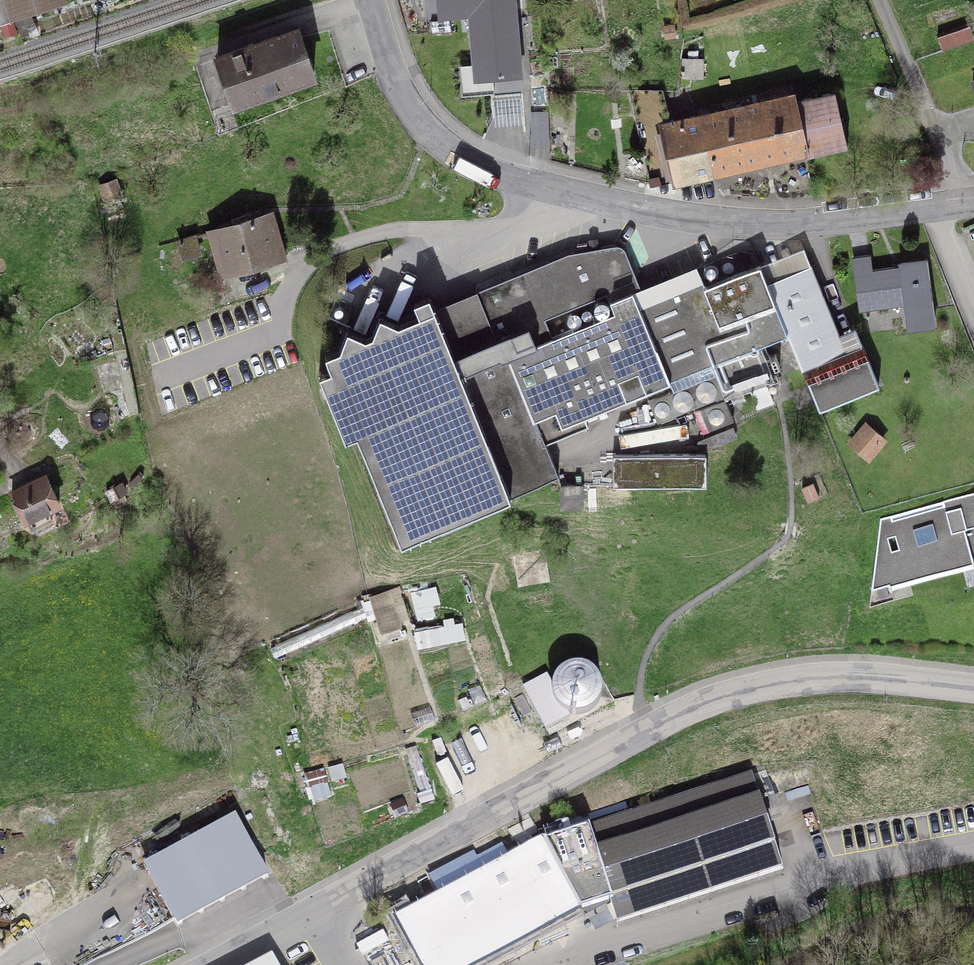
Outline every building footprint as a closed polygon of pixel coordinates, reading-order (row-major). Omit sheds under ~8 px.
[(10,21),(10,20),(3,0),(0,0),(0,24),(10,21)] [(10,20),(65,2),(64,0),(3,0),(10,20)] [(440,15),(470,13),(476,79),(521,75),(514,0),(439,0),(440,15)] [(314,74),(298,28),(217,57),(233,103),(314,74)] [(683,77),(702,77),(703,59),(683,58),(683,77)] [(675,181),(716,172),(703,115),(674,122),(673,121),(669,122),(662,90),(631,90),(650,173),(672,168),(675,181)] [(792,95),(703,115),(716,172),(809,149),(810,154),(846,146),(834,92),(794,102),(792,95)] [(548,112),(531,112),(532,144),(549,143),(548,112)] [(221,273),(282,256),(270,215),(211,232),(223,271),(221,273)] [(760,343),(788,332),(768,283),(755,253),(739,252),(697,268),(700,276),(644,299),(628,258),(606,262),(600,248),(568,253),(399,322),(380,315),(373,333),(366,336),(348,328),(340,346),(326,352),(337,380),(326,385),(340,418),(350,414),(401,539),(558,474),(541,433),(671,381),(674,390),(650,400),(659,422),(725,395),(726,398),(726,400),(750,390),(758,410),(774,404),(766,384),(775,380),(760,343)] [(871,271),(869,256),(853,258),(861,309),(906,303),(910,328),(934,324),(926,260),(901,264),(901,267),(871,271)] [(880,385),(862,343),(846,349),(811,265),(768,283),(788,332),(819,410),(880,385)] [(705,432),(735,420),(726,400),(726,398),(696,411),(705,432)] [(867,458),(881,442),(864,428),(851,444),(867,458)] [(613,484),(706,483),(706,454),(613,455),(613,484)] [(59,503),(45,475),(11,492),(25,520),(26,519),(33,531),(52,521),(46,509),(59,503)] [(802,488),(807,502),(819,497),(813,483),(802,488)] [(561,505),(583,504),(583,484),(561,484),(561,505)] [(871,588),(973,560),(973,492),(880,519),(871,588)] [(600,681),(593,671),(582,665),(570,665),(563,669),(557,674),(552,686),(546,675),(523,687),(546,729),(569,716),(566,713),(575,715),(583,714),(591,711),(597,705),(601,697),(602,689),(600,681)] [(395,916),(421,964),(478,964),(509,948),(515,929),(535,934),(579,910),(580,909),(610,899),(617,921),(783,868),(751,773),(543,841),(530,817),(507,829),(519,850),(395,916)] [(236,817),(146,865),(177,924),(267,876),(236,817)]
